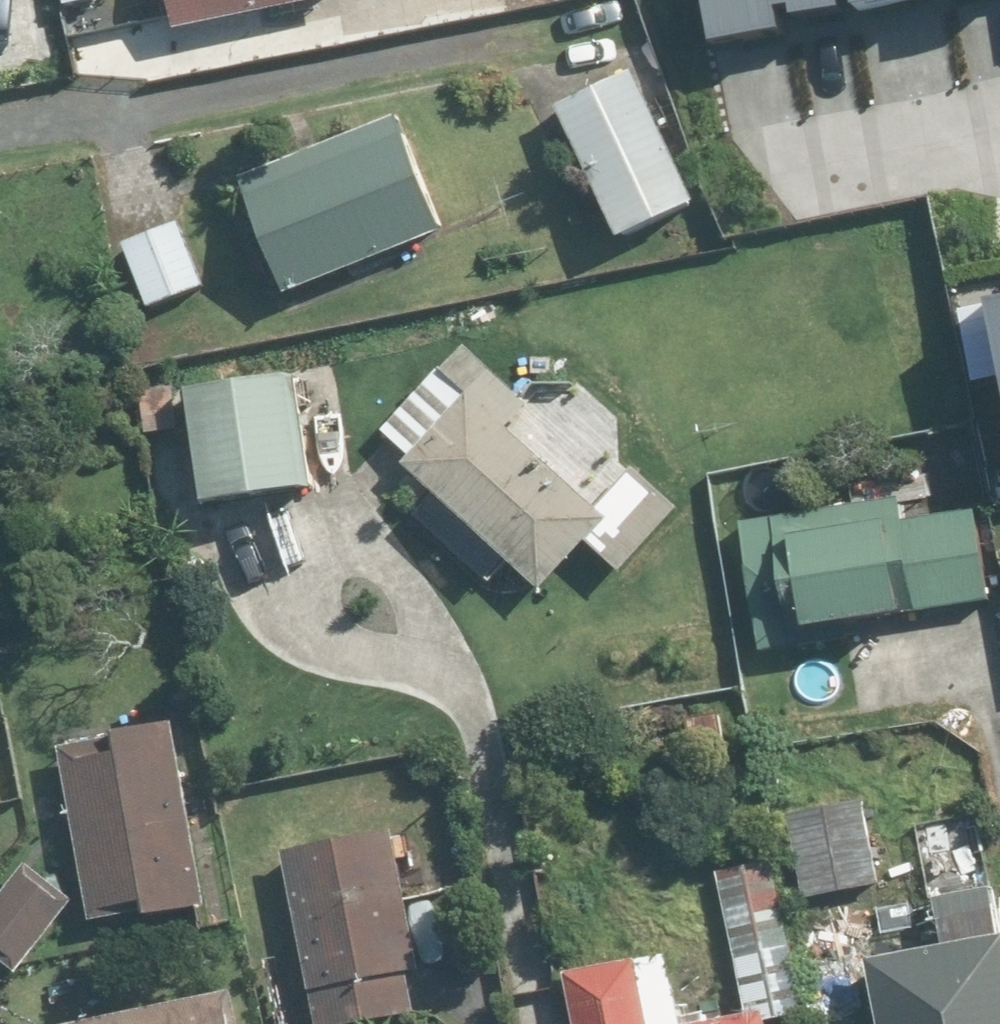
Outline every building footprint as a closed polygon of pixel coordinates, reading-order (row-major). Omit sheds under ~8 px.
[(70,63),(58,0),(0,0),(0,77),(70,63)] [(191,23),(313,0),(187,0),(191,23)] [(707,38),(777,24),(773,4),(786,2),(788,11),(835,2),(834,0),(700,0),(707,38)] [(645,66),(568,105),(632,234),(709,196),(645,66)] [(407,116),(250,177),(296,294),(452,234),(407,116)] [(186,219),(132,243),(158,305),(213,282),(186,219)] [(984,298),(999,379),(999,295),(984,298)] [(534,406),(469,347),(392,432),(417,454),(410,461),(553,590),(618,518),(516,426),(534,406)] [(307,367),(205,383),(223,498),(325,483),(307,367)] [(981,488),(751,519),(768,645),(998,613),(981,488)] [(193,730),(75,748),(101,921),(219,903),(193,730)] [(907,797),(791,821),(808,901),(923,878),(907,797)] [(324,1023),(350,1023),(427,1011),(398,841),(296,858),(324,1023)] [(779,1020),(809,1014),(782,860),(727,870),(751,1006),(776,1001),(779,1020)] [(34,864),(0,908),(0,954),(26,974),(82,902),(34,864)] [(883,959),(896,1023),(999,1023),(999,891),(949,901),(957,945),(883,959)] [(580,979),(588,1023),(776,1023),(772,1007),(694,1021),(683,960),(580,979)] [(96,1023),(262,1023),(255,990),(96,1023)]
